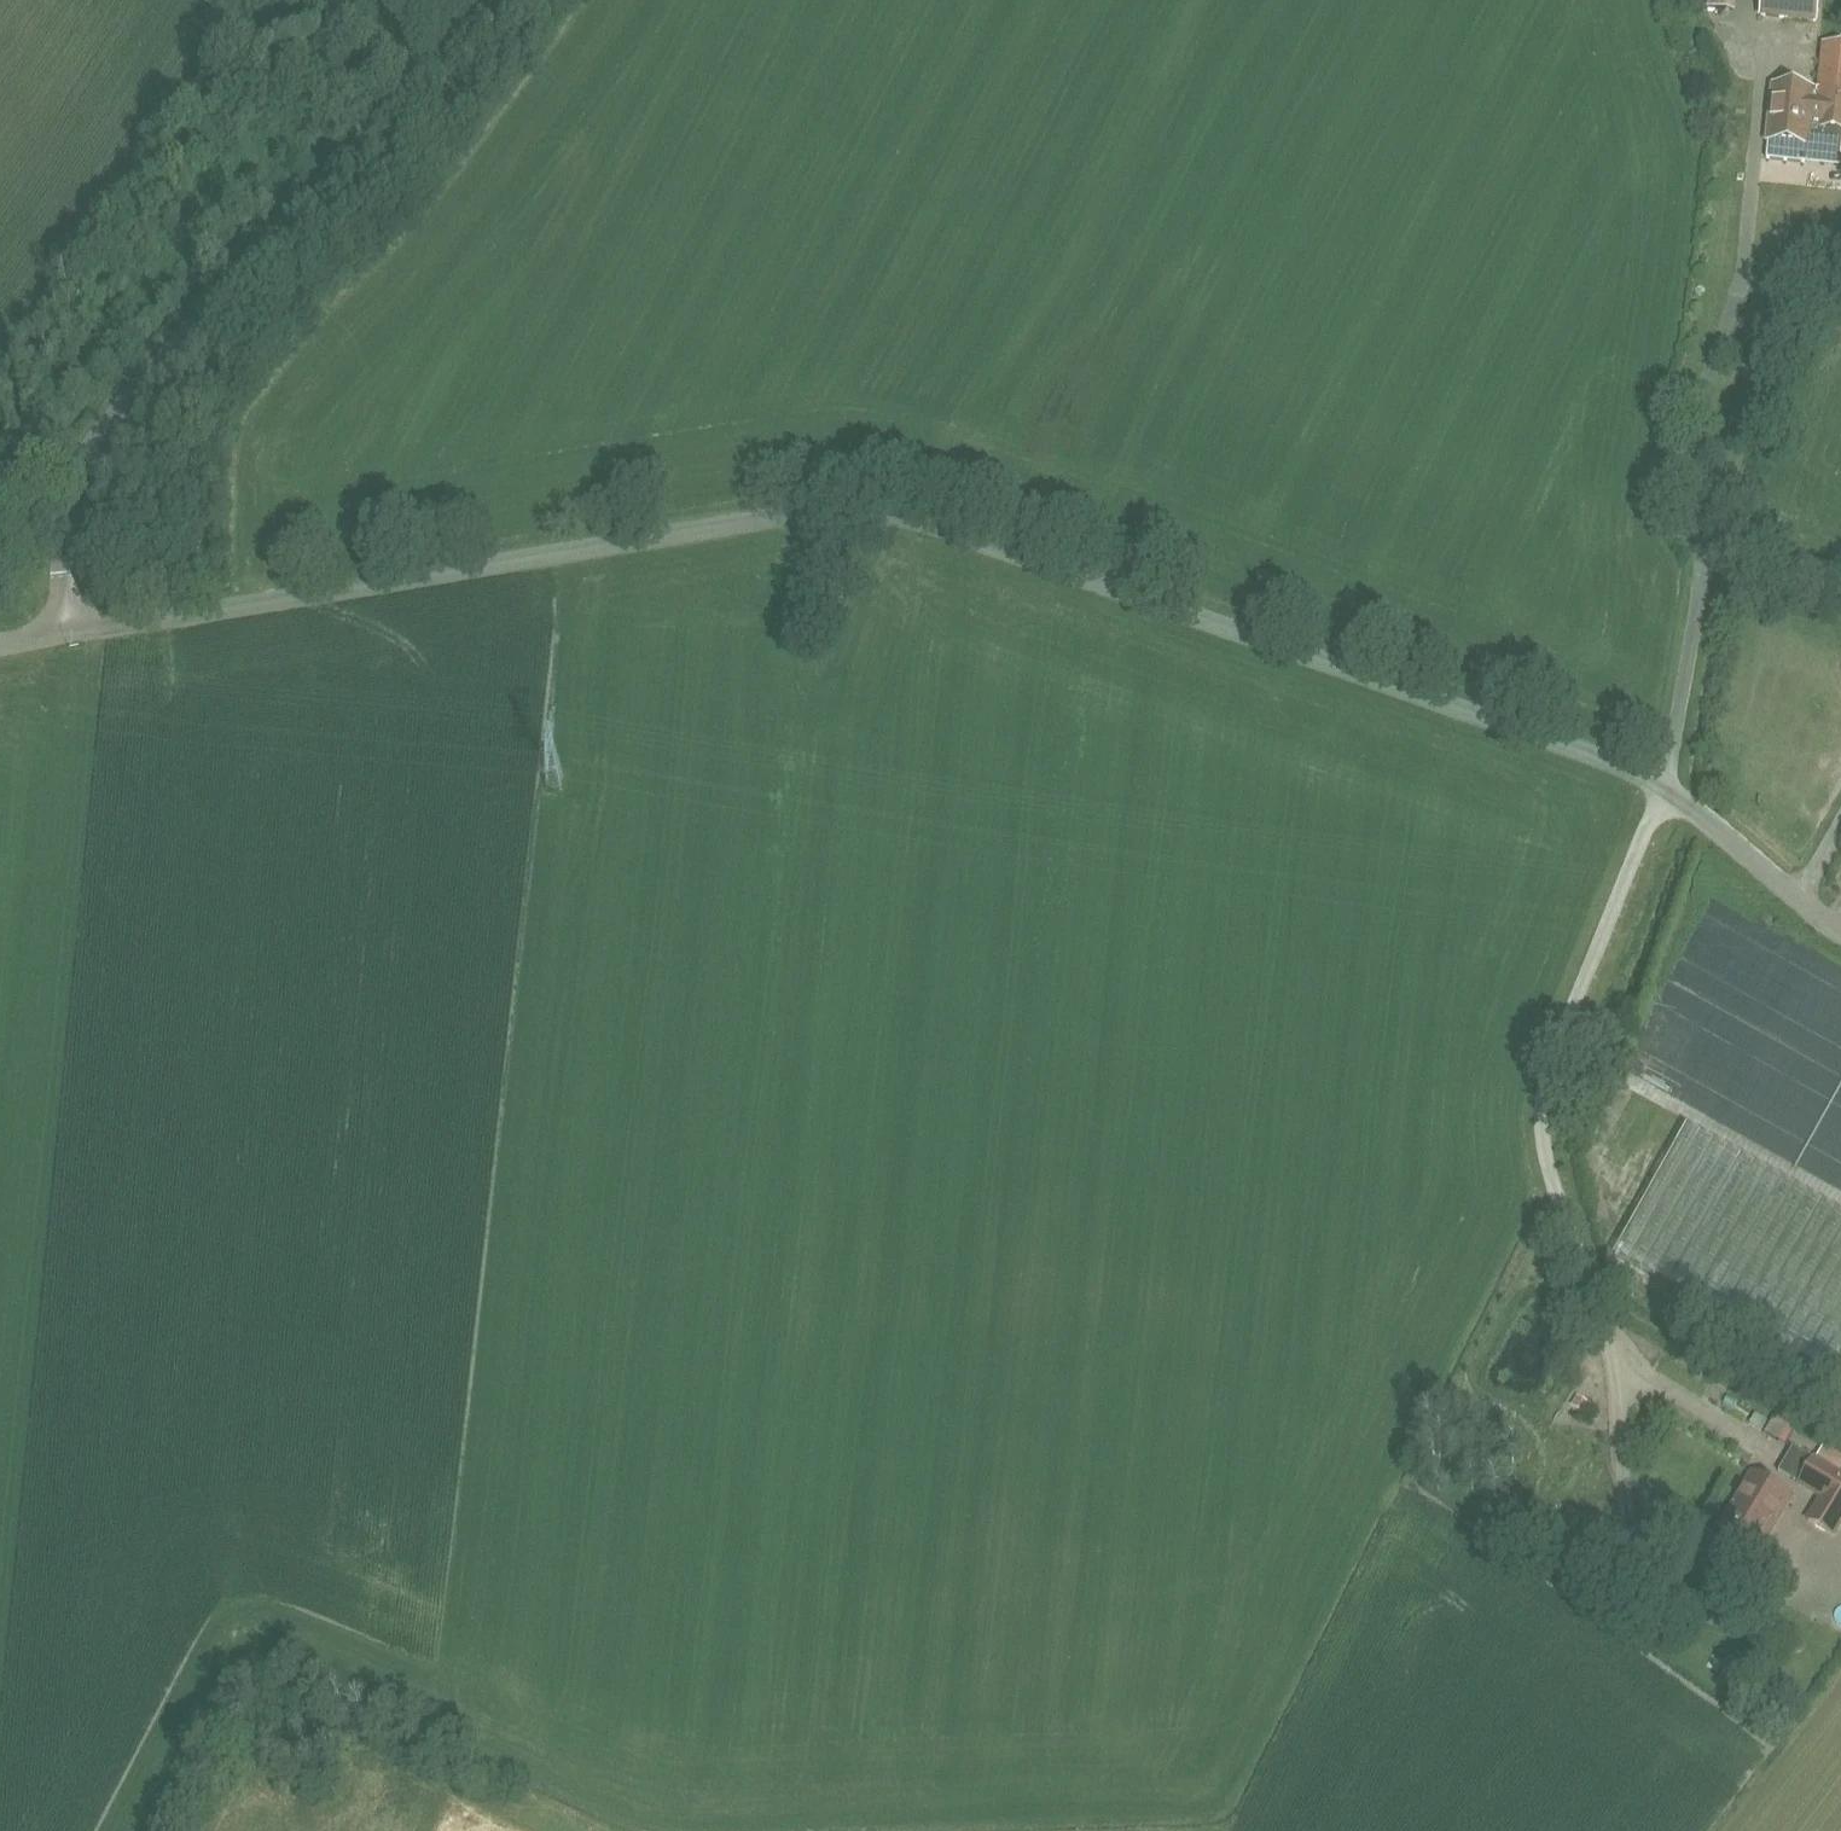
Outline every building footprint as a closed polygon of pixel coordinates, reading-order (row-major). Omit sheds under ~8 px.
[(1761,14),(1816,20),(1818,0),(1763,0),(1761,14)] [(1827,47),(1824,82),(1840,83),(1840,48),(1827,47)] [(1827,95),(1826,99),(1812,98),(1813,91),(1775,87),(1769,139),(1808,143),(1811,112),(1825,113),(1824,126),(1840,128),(1840,96),(1827,95)] [(1686,1126),(1614,1254),(1840,1381),(1840,1213),(1686,1126)] [(1816,1455),(1801,1480),(1824,1494),(1811,1516),(1835,1531),(1840,1522),(1840,1470),(1816,1455)] [(1760,1512),(1777,1522),(1791,1497),(1752,1473),(1732,1507),(1750,1518),(1756,1507),(1761,1510),(1760,1512)] [(1754,1560),(1777,1522),(1760,1512),(1761,1510),(1756,1507),(1750,1518),(1732,1507),(1714,1537),(1718,1538),(1707,1557),(1743,1578),(1754,1560)] [(1600,1575),(1583,1565),(1576,1577),(1593,1587),(1600,1575)]
